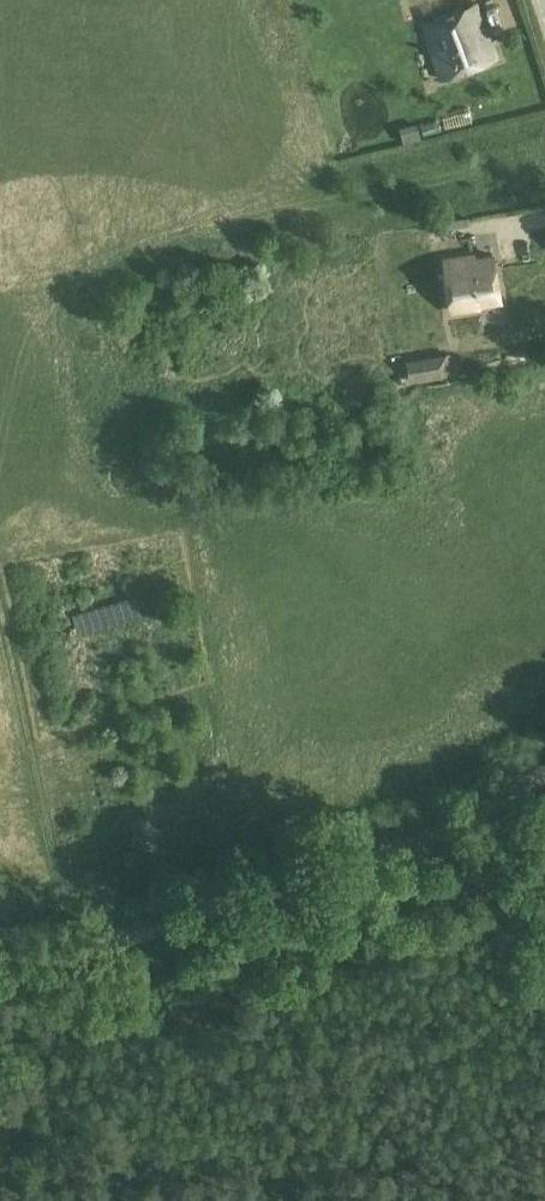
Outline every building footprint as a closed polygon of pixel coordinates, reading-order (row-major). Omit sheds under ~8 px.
[(478,5),(425,23),(445,78),(497,60),(478,5)] [(439,119),(421,124),(424,135),(442,130),(439,119)] [(480,306),(480,304),(501,300),(494,252),(469,256),(470,260),(446,263),(453,310),(480,306)]
